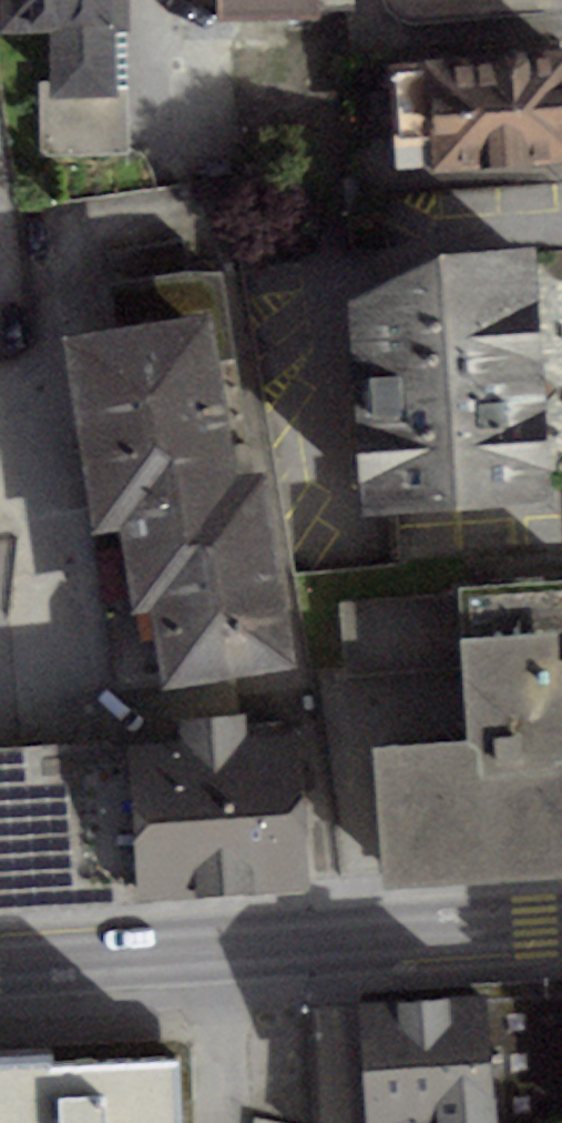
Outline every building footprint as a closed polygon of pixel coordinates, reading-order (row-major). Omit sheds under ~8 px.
[(5,26),(56,24),(58,83),(38,84),(40,157),(132,155),(128,0),(5,0),(5,26)] [(224,11),(318,8),(317,0),(224,0),(224,11)] [(554,56),(363,66),(369,180),(560,170),(554,56)] [(367,302),(376,511),(561,503),(561,479),(552,254),(442,259),(367,302)] [(216,307),(64,330),(93,529),(121,525),(133,614),(156,610),(167,684),(308,664),(281,474),(241,480),(216,307)] [(360,596),(376,876),(561,865),(561,584),(360,596)] [(298,725),(128,740),(142,898),(311,886),(301,764),(298,725)] [(142,898),(128,740),(0,751),(0,910),(142,898)] [(366,1009),(374,1122),(500,1122),(500,1119),(561,1115),(561,995),(366,1009)] [(0,1064),(0,1122),(169,1122),(164,1052),(0,1064)]
